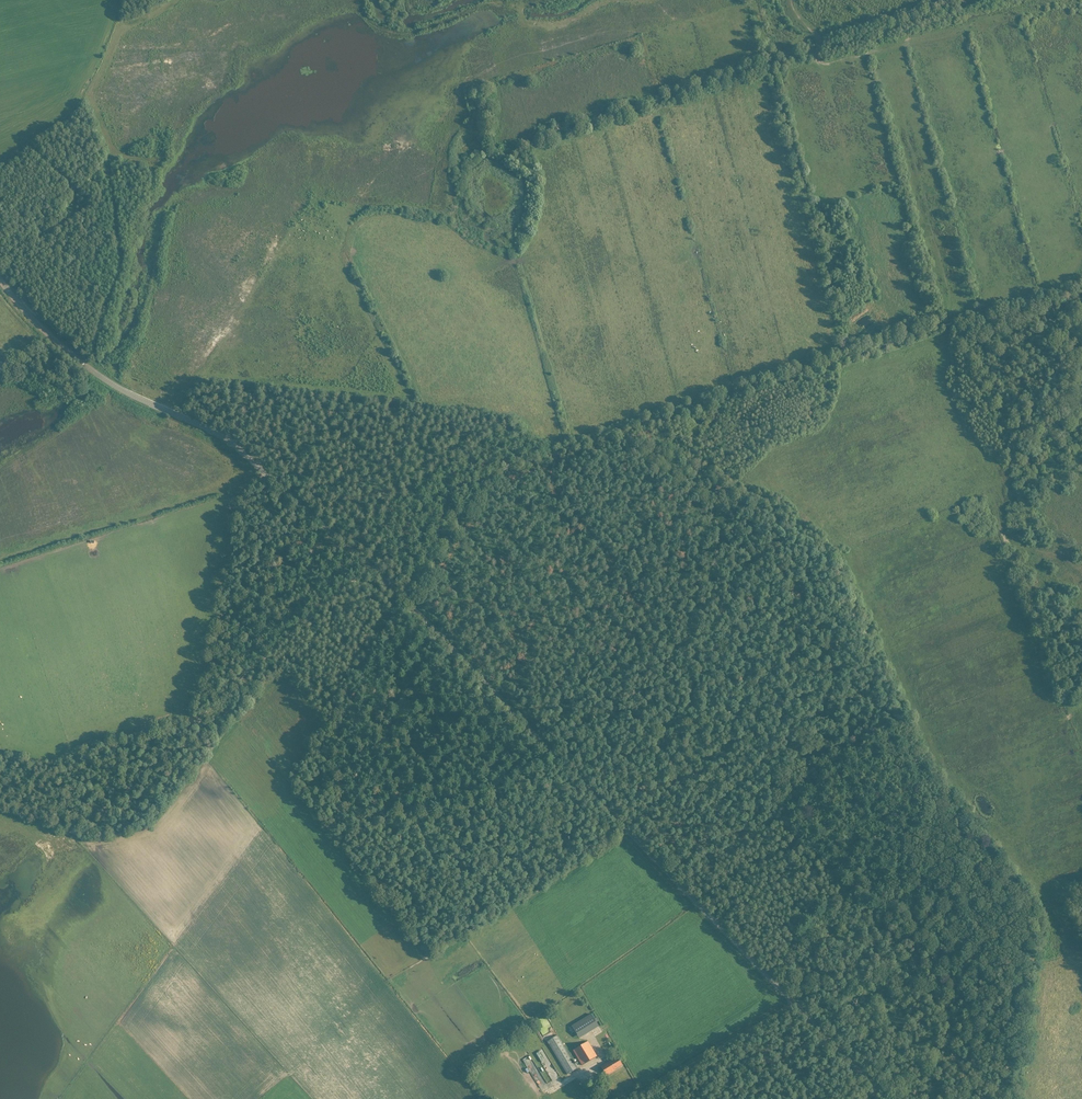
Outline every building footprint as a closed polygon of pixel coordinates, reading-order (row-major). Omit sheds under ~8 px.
[(598,1027),(590,1014),(571,1026),(579,1039),(598,1027)] [(558,1035),(547,1041),(567,1075),(578,1068),(558,1035)] [(582,1065),(597,1056),(588,1041),(573,1050),(582,1065)] [(601,1067),(603,1071),(606,1076),(615,1070),(622,1065),(620,1061),(617,1057),(601,1067)]
